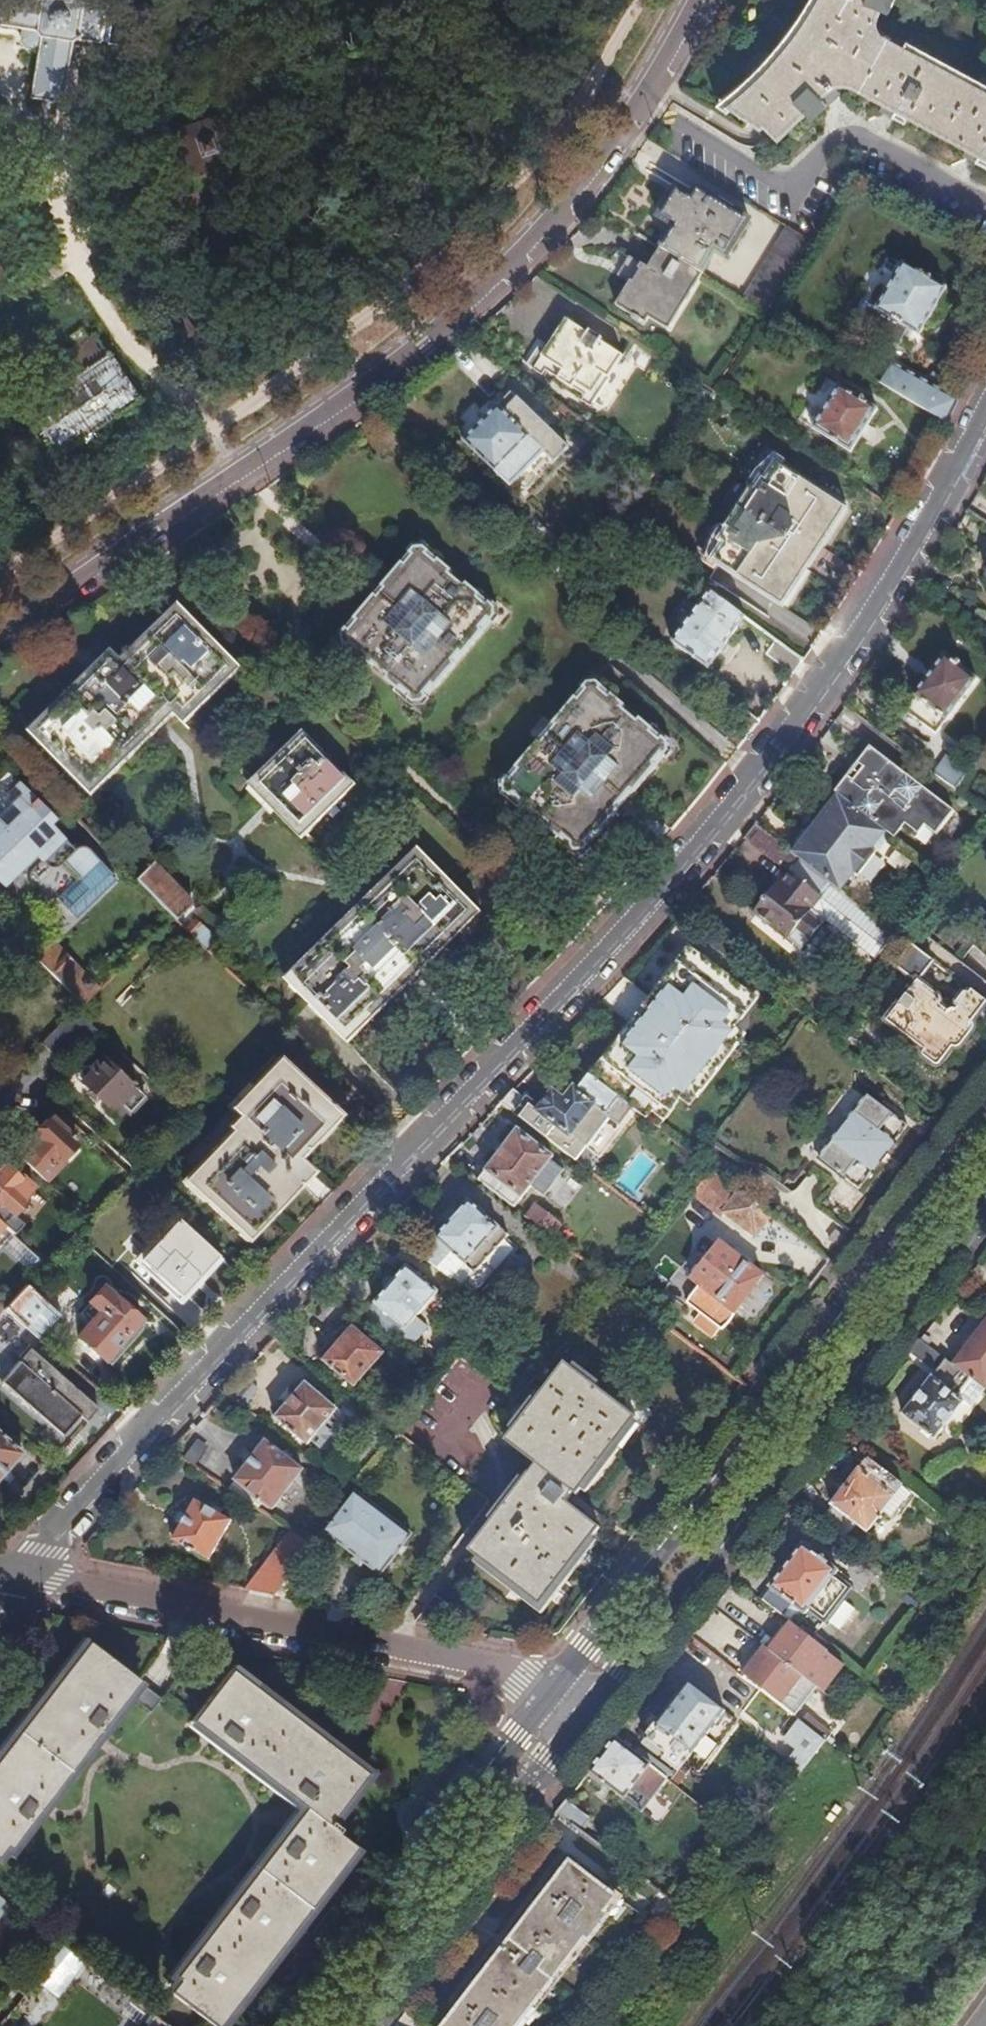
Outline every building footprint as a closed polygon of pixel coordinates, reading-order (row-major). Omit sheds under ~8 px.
[(66,102),(74,36),(102,40),(106,2),(88,0),(0,0),(0,27),(24,30),(23,40),(28,48),(38,48),(32,98),(66,102)] [(717,104),(728,112),(731,109),(727,106),(767,67),(798,31),(818,0),(809,0),(785,36),(740,86),(717,104)] [(854,87),(884,104),(895,110),(892,114),(905,121),(908,116),(968,149),(978,155),(975,160),(985,166),(985,89),(905,45),(883,33),(879,29),(878,26),(878,19),(882,9),(889,12),(894,0),(818,0),(798,31),(767,67),(727,106),(731,109),(761,129),(764,126),(778,140),(806,113),(812,119),(827,104),(822,98),(832,89),(837,87),(841,86),(850,86),(854,87)] [(905,45),(985,89),(985,82),(908,39),(905,45)] [(837,95),(832,89),(822,98),(827,104),(837,95)] [(895,110),(884,104),(882,109),(892,114),(895,110)] [(169,133),(182,175),(255,152),(242,111),(169,133)] [(968,149),(965,154),(975,160),(978,155),(968,149)] [(658,218),(673,227),(660,249),(703,274),(716,253),(726,260),(750,221),(697,188),(692,197),(676,188),(658,218)] [(977,236),(985,240),(985,223),(985,222),(977,236)] [(788,228),(787,228),(743,299),(767,313),(811,242),(788,228)] [(647,319),(667,331),(703,274),(660,249),(648,267),(629,256),(618,275),(631,282),(615,308),(631,317),(630,320),(642,327),(647,319)] [(875,311),(867,305),(857,322),(899,348),(910,330),(920,336),(947,289),(903,264),(875,311)] [(167,332),(190,368),(212,355),(189,318),(167,332)] [(576,335),(561,325),(545,351),(551,355),(542,369),(593,401),(621,356),(599,342),(601,338),(588,330),(586,333),(580,330),(576,335)] [(55,452),(142,394),(113,350),(108,354),(96,336),(0,400),(0,401),(13,421),(28,412),(55,452)] [(890,364),(880,382),(947,422),(963,391),(933,375),(928,384),(890,364)] [(877,410),(825,378),(798,420),(850,452),(877,410)] [(463,441),(510,487),(543,452),(554,462),(568,448),(510,393),(508,395),(500,388),(489,400),(496,406),(463,441)] [(554,462),(543,452),(513,484),(524,494),(554,462)] [(717,542),(721,544),(710,561),(738,579),(743,572),(754,579),(749,587),(777,605),(842,504),(814,486),(809,494),(799,487),(803,480),(775,461),(765,477),(761,475),(752,487),(749,485),(721,527),(725,530),(717,542)] [(488,603),(426,550),(410,552),(343,631),(344,645),(408,699),(424,698),(489,620),(488,603)] [(737,630),(736,629),(744,618),(709,592),(701,603),(700,602),(670,643),(706,670),(737,630)] [(126,667),(116,657),(33,738),(86,791),(169,710),(180,721),(237,665),(183,611),(126,667)] [(776,640),(765,654),(792,674),(803,660),(776,640)] [(977,679),(945,655),(904,710),(937,734),(977,679)] [(661,739),(597,685),(583,687),(504,778),(505,795),(569,849),(584,847),(662,754),(661,739)] [(356,786),(304,733),(254,782),(305,835),(356,786)] [(847,777),(835,793),(838,795),(887,833),(895,839),(903,828),(916,838),(925,825),(936,834),(954,810),(869,747),(857,764),(863,768),(853,781),(847,777)] [(970,773),(956,763),(944,781),(957,791),(970,773)] [(1,888),(34,856),(37,859),(42,863),(47,866),(50,867),(53,867),(57,865),(60,862),(75,878),(56,897),(76,917),(114,880),(109,876),(111,874),(85,848),(83,847),(80,846),(76,846),(73,847),(71,849),(48,824),(53,820),(4,771),(0,775),(0,887),(1,888)] [(838,795),(792,855),(799,860),(836,887),(841,891),(854,874),(858,878),(877,853),(873,850),(887,833),(838,795)] [(755,829),(745,841),(783,870),(785,867),(791,872),(798,862),(755,829)] [(906,873),(914,860),(896,849),(888,863),(906,873)] [(826,899),(836,887),(799,860),(798,862),(791,872),(785,867),(783,870),(774,880),(778,884),(755,912),(802,949),(809,941),(821,951),(834,934),(822,925),(826,920),(813,910),(824,897),(826,899)] [(484,915),(430,861),(300,995),(354,1050),(439,961),(484,915)] [(155,901),(172,919),(212,957),(227,941),(184,900),(148,862),(131,877),(155,901)] [(895,953),(898,948),(906,955),(913,946),(883,923),(880,926),(876,923),(870,924),(867,928),(868,932),(895,953)] [(36,958),(68,991),(81,1005),(97,990),(51,943),(36,958)] [(638,1030),(629,1024),(588,1077),(631,1110),(647,1122),(660,1105),(662,1107),(679,1084),(689,1092),(730,1038),(720,1030),(738,1007),(736,1005),(747,990),(689,945),(648,999),(657,1005),(653,1010),(642,1025),(638,1030)] [(973,1021),(985,1004),(985,1002),(971,991),(957,1009),(954,1009),(952,1009),(949,1012),(941,1005),(942,1003),(942,1000),(941,998),(939,996),(920,981),(934,963),(913,946),(906,955),(897,967),(917,982),(887,1021),(926,1050),(925,1052),(925,1055),(926,1058),(930,1062),(934,1064),(937,1065),(940,1064),(942,1063),(954,1047),(957,1047),(960,1047),(963,1046),(973,1032),(974,1029),(975,1027),(975,1026),(974,1023),(973,1021)] [(653,1010),(649,1007),(638,1021),(642,1025),(653,1010)] [(83,1039),(64,1021),(41,1043),(60,1062),(83,1039)] [(124,1108),(127,1112),(144,1096),(101,1057),(89,1069),(86,1066),(82,1066),(76,1072),(77,1079),(116,1116),(124,1108)] [(313,1141),(306,1135),(330,1110),(277,1060),(237,1102),(246,1111),(210,1149),(215,1154),(192,1177),(208,1192),(202,1199),(238,1232),(283,1186),(289,1192),(309,1171),(296,1158),(313,1141)] [(514,1091),(501,1104),(576,1161),(610,1118),(620,1125),(631,1110),(588,1077),(588,1076),(577,1091),(575,1090),(574,1091),(562,1081),(540,1110),(514,1091)] [(866,1099),(820,1160),(838,1173),(860,1190),(908,1126),(868,1096),(866,1099)] [(28,1130),(10,1150),(44,1181),(63,1161),(61,1159),(74,1144),(48,1120),(34,1135),(28,1130)] [(517,1130),(502,1151),(480,1181),(516,1208),(554,1157),(517,1130)] [(1,1224),(7,1230),(16,1220),(10,1214),(23,1199),(22,1198),(31,1187),(20,1177),(17,1179),(2,1166),(0,1169),(0,1224),(1,1224)] [(727,1214),(755,1235),(771,1215),(713,1171),(693,1195),(723,1218),(727,1214)] [(509,1237),(470,1201),(420,1255),(462,1289),(509,1237)] [(537,1207),(528,1218),(552,1236),(561,1225),(537,1207)] [(184,1215),(140,1261),(185,1304),(229,1258),(184,1215)] [(846,1237),(837,1230),(831,1240),(839,1247),(846,1237)] [(736,1313),(764,1277),(721,1244),(693,1279),(698,1283),(697,1285),(700,1288),(691,1299),(690,1305),(723,1330),(724,1330),(729,1326),(734,1319),(736,1313)] [(438,1293),(407,1266),(365,1315),(408,1351),(428,1328),(416,1318),(438,1293)] [(46,1304),(25,1286),(4,1308),(25,1326),(46,1304)] [(109,1365),(140,1330),(140,1321),(101,1287),(87,1301),(89,1303),(79,1313),(89,1322),(76,1336),(102,1360),(103,1359),(109,1365)] [(953,1365),(970,1379),(984,1390),(985,1388),(985,1322),(953,1365)] [(385,1354),(354,1326),(323,1361),(355,1388),(385,1354)] [(965,1400),(958,1395),(970,1379),(953,1365),(920,1340),(910,1352),(936,1371),(903,1414),(935,1439),(964,1401),(965,1400)] [(51,1363),(30,1344),(20,1356),(22,1358),(1,1381),(49,1425),(40,1435),(57,1452),(96,1409),(48,1365),(51,1363)] [(470,1552),(541,1606),(668,1441),(565,1364),(506,1441),(537,1465),(470,1552)] [(965,1400),(964,1401),(972,1407),(984,1390),(970,1379),(958,1395),(965,1400)] [(338,1411),(306,1383),(276,1419),(308,1447),(312,1442),(322,1451),(331,1451),(336,1446),(336,1437),(346,1426),(334,1416),(338,1411)] [(19,1453),(0,1435),(0,1473),(19,1453)] [(237,1481),(232,1475),(223,1487),(258,1510),(263,1502),(273,1510),(303,1471),(265,1442),(237,1481)] [(832,1505),(833,1505),(821,1521),(846,1540),(858,1524),(869,1532),(896,1496),(895,1495),(903,1485),(869,1459),(861,1469),(860,1469),(832,1505)] [(382,1575),(413,1534),(356,1492),(354,1495),(340,1513),(326,1532),(340,1542),(339,1543),(382,1575)] [(231,1522),(195,1501),(173,1541),(210,1561),(231,1522)] [(314,1547),(291,1532),(246,1590),(276,1596),(299,1566),(314,1547)] [(804,1542),(762,1597),(792,1622),(814,1638),(826,1622),(828,1624),(831,1621),(846,1601),(856,1589),(836,1573),(839,1570),(804,1542)] [(313,1576),(299,1566),(276,1596),(299,1600),(313,1576)] [(905,1585),(897,1579),(892,1584),(900,1591),(905,1585)] [(912,1591),(905,1585),(900,1591),(907,1596),(912,1591)] [(924,1600),(912,1591),(905,1600),(917,1610),(924,1600)] [(856,1609),(846,1601),(831,1621),(840,1629),(856,1609)] [(814,1638),(792,1622),(771,1649),(802,1673),(808,1678),(810,1675),(828,1651),(829,1650),(814,1638)] [(0,1754),(0,1854),(5,1848),(9,1850),(138,1680),(86,1642),(0,1754)] [(802,1673),(771,1649),(769,1651),(765,1648),(743,1676),(779,1704),(802,1673)] [(835,1656),(828,1651),(810,1675),(817,1680),(835,1656)] [(230,1668),(190,1720),(305,1808),(175,1977),(180,1980),(170,1992),(215,2025),(219,2025),(396,1796),(230,1668)] [(666,1759),(680,1770),(725,1712),(689,1683),(647,1737),(670,1755),(666,1759)] [(803,1722),(789,1739),(815,1760),(827,1744),(828,1742),(803,1722)] [(668,1778),(616,1737),(590,1771),(626,1798),(641,1779),(658,1791),(668,1778)] [(568,1800),(558,1813),(581,1830),(590,1818),(568,1800)] [(573,1861),(447,2025),(522,2025),(588,1940),(592,1943),(613,1914),(610,1912),(620,1897),(573,1861)] [(62,1946),(49,1962),(36,1978),(43,1983),(47,1978),(54,1984),(76,1956),(62,1946)] [(13,1987),(6,1995),(16,2003),(23,1994),(13,1987)] [(6,1995),(0,2003),(0,2024),(16,2003),(6,1995)]
